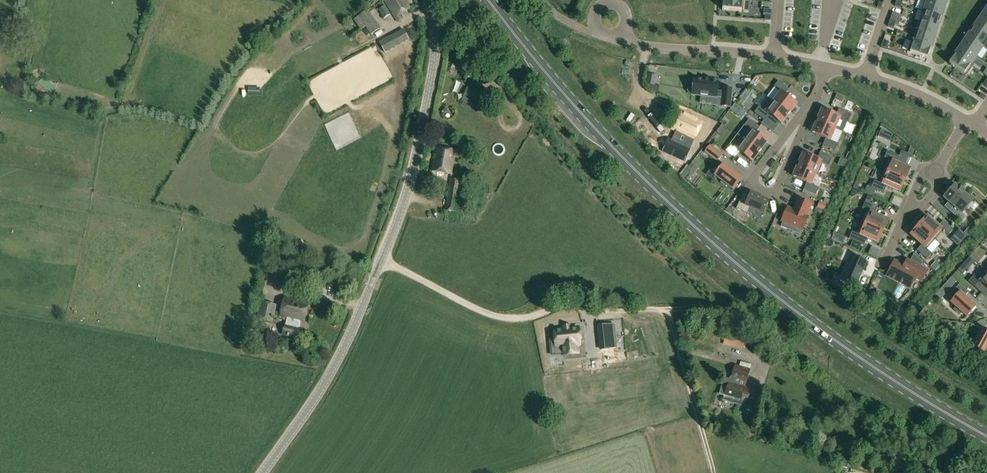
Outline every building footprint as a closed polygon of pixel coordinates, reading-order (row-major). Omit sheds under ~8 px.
[(410,9),(405,0),(385,0),(398,22),(403,19),(400,15),(410,9)] [(742,0),(741,0),(723,0),(722,10),(748,13),(749,1),(742,0)] [(919,11),(941,18),(944,7),(923,0),(919,11)] [(378,10),(383,19),(390,15),(385,6),(378,10)] [(367,11),(359,17),(366,26),(368,30),(376,24),(367,11)] [(920,22),(937,28),(941,18),(919,11),(923,12),(920,22)] [(973,28),(986,37),(986,24),(979,19),(973,28)] [(937,28),(920,22),(916,32),(914,31),(934,38),(937,28)] [(982,47),(986,50),(986,37),(973,28),(967,37),(982,47)] [(385,53),(409,40),(403,30),(380,43),(385,53)] [(911,42),(930,48),(934,38),(914,31),(911,42)] [(967,37),(961,46),(976,56),(982,47),(967,37)] [(889,42),(883,40),(881,47),(886,49),(889,42)] [(911,42),(907,52),(927,59),(930,48),(911,42)] [(961,46),(955,55),(970,65),(971,65),(976,56),(961,46)] [(973,66),(971,65),(970,65),(955,55),(949,64),(966,76),(973,66)] [(703,80),(693,79),(693,85),(690,85),(688,86),(687,91),(689,94),(692,94),(692,95),(716,98),(716,97),(722,98),(721,106),(730,107),(731,90),(723,89),(723,92),(717,92),(718,82),(708,81),(708,80),(703,80)] [(788,89),(778,81),(773,87),(781,93),(773,102),(788,114),(796,104),(783,95),(788,89)] [(485,110),(490,97),(471,90),(466,103),(485,110)] [(837,94),(835,100),(842,103),(844,97),(837,94)] [(781,124),(788,114),(773,102),(766,112),(758,107),(754,112),(764,120),(768,114),(781,124)] [(839,110),(837,117),(822,110),(817,122),(835,129),(840,118),(848,122),(851,115),(839,110)] [(679,133),(694,139),(702,123),(679,113),(672,129),(679,133)] [(744,141),(759,152),(767,142),(754,133),(758,127),(748,119),(744,125),(751,131),(744,141)] [(954,129),(959,124),(953,119),(948,125),(954,129)] [(770,134),(778,132),(775,121),(767,123),(770,134)] [(830,141),(835,129),(817,122),(812,133),(827,139),(824,146),(835,151),(838,144),(830,141)] [(937,134),(946,139),(949,133),(941,128),(937,134)] [(752,162),(759,152),(744,141),(736,150),(729,145),(725,150),(735,158),(739,152),(752,162)] [(717,162),(722,155),(710,146),(705,152),(717,162)] [(432,171),(452,174),(456,151),(436,148),(432,171)] [(888,160),(883,171),(905,181),(910,169),(896,163),(899,157),(887,151),(884,158),(888,160)] [(820,154),(818,161),(803,154),(798,166),(816,173),(821,162),(829,166),(832,159),(820,154)] [(742,179),(723,165),(714,176),(721,181),(720,183),(726,187),(727,186),(733,190),(735,188),(737,189),(742,183),(740,182),(742,179)] [(811,185),(816,173),(798,166),(793,177),(808,183),(805,190),(816,195),(819,189),(811,185)] [(905,181),(883,171),(878,182),(874,181),(871,188),(883,193),(886,186),(900,192),(905,181)] [(461,180),(450,179),(445,211),(456,212),(458,200),(462,201),(465,182),(461,181),(461,180)] [(960,222),(965,217),(961,213),(972,202),(954,186),(943,198),(952,207),(948,211),(960,222)] [(768,202),(750,194),(748,199),(741,197),(736,209),(747,214),(749,208),(763,214),(768,202)] [(796,208),(794,211),(787,207),(781,221),(783,222),(781,227),(787,230),(789,225),(802,231),(808,217),(806,216),(811,205),(797,199),(794,207),(796,208)] [(860,222),(883,232),(888,220),(874,214),(877,208),(865,202),(862,209),(865,211),(860,222)] [(945,211),(935,203),(930,210),(940,218),(945,211)] [(764,221),(771,225),(777,217),(770,212),(764,221)] [(927,216),(919,226),(935,240),(943,231),(948,235),(953,230),(943,221),(938,226),(927,216)] [(878,243),(883,232),(860,222),(855,233),(852,232),(849,239),(861,244),(864,237),(878,243)] [(927,249),(935,240),(919,226),(910,235),(921,245),(916,250),(926,259),(931,254),(927,249)] [(971,231),(968,228),(963,233),(967,236),(971,231)] [(966,237),(960,231),(957,235),(963,240),(966,237)] [(910,261),(920,267),(923,262),(913,253),(910,261)] [(853,256),(843,277),(852,281),(851,283),(857,286),(867,262),(853,256)] [(975,262),(969,257),(961,266),(965,269),(967,271),(975,262)] [(894,261),(886,276),(910,289),(915,279),(921,283),(928,271),(907,260),(904,266),(894,261)] [(935,261),(930,266),(935,270),(939,265),(935,261)] [(275,269),(272,280),(288,283),(291,272),(275,269)] [(984,269),(976,279),(973,276),(968,282),(978,291),(983,285),(986,289),(986,272),(984,269)] [(950,289),(957,282),(952,277),(945,284),(950,289)] [(975,307),(964,297),(968,292),(959,284),(951,294),(955,298),(951,303),(956,307),(954,310),(959,315),(961,312),(967,317),(975,307)] [(883,293),(880,299),(885,302),(888,296),(883,293)] [(300,339),(302,330),(298,329),(300,321),(304,322),(308,304),(285,299),(281,316),(287,318),(285,326),(283,335),(300,339)] [(257,319),(273,323),(277,305),(260,302),(257,319)] [(615,324),(599,326),(598,326),(600,346),(617,344),(615,324)] [(577,345),(580,345),(578,328),(554,331),(555,340),(550,341),(551,347),(562,346),(563,355),(578,353),(577,345)] [(986,362),(986,359),(986,349),(986,348),(986,346),(986,332),(981,329),(978,335),(975,333),(972,340),(974,341),(971,347),(977,351),(974,356),(986,362)] [(746,337),(734,334),(731,347),(743,350),(746,337)] [(755,404),(754,404),(757,392),(745,388),(750,370),(734,365),(731,377),(730,377),(729,379),(724,378),(719,395),(724,397),(723,402),(753,410),(755,404)]
